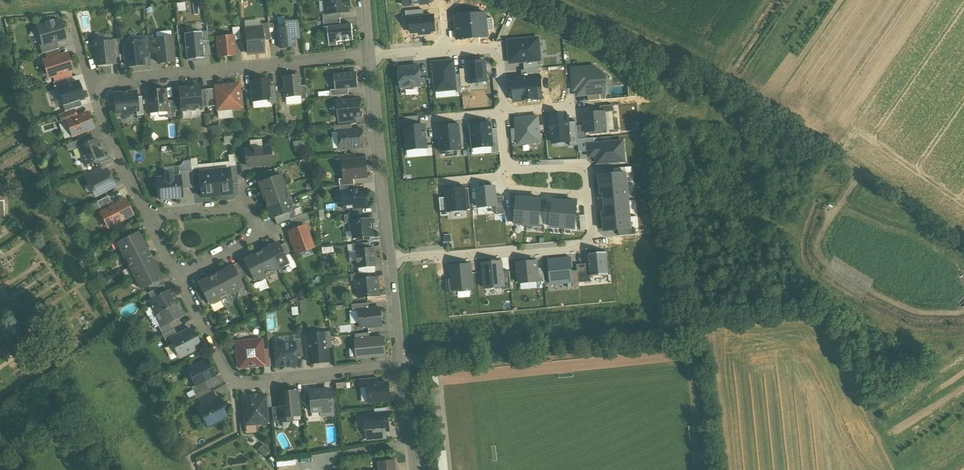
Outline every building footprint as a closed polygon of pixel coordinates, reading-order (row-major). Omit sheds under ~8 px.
[(327,14),(341,13),(348,12),(347,6),(350,6),(350,0),(325,0),(327,14)] [(424,10),(406,11),(406,19),(410,19),(410,18),(424,17),(424,10)] [(486,14),(471,15),(473,38),(488,37),(487,31),(486,21),(486,14)] [(455,16),(457,40),(473,38),(471,15),(455,16)] [(434,16),(424,17),(410,18),(410,19),(411,33),(419,33),(419,35),(430,34),(430,32),(435,31),(434,16)] [(340,19),(324,21),(324,28),(327,27),(341,26),(340,19)] [(60,21),(52,23),(52,22),(46,24),(47,25),(39,27),(43,44),(44,45),(57,41),(61,40),(64,34),(60,21)] [(299,21),(292,22),(293,40),(300,39),(299,21)] [(292,22),(285,22),(285,26),(284,26),(278,27),(280,49),(294,47),(293,40),(292,22)] [(269,24),(260,25),(260,28),(261,28),(262,41),(270,40),(269,24)] [(341,26),(327,27),(329,46),(338,45),(337,42),(354,41),(352,25),(341,26)] [(239,28),(232,28),(233,36),(233,40),(240,40),(239,28)] [(260,28),(245,30),(248,54),(264,53),(262,41),(261,28),(260,28)] [(201,32),(184,34),(186,61),(204,59),(202,42),(201,32)] [(156,35),(148,36),(148,42),(149,54),(157,53),(156,39),(156,35)] [(233,36),(217,38),(219,57),(235,56),(233,40),(233,36)] [(156,39),(157,53),(158,63),(174,62),(172,38),(156,39)] [(510,63),(524,62),(541,60),(539,39),(508,42),(510,63)] [(57,41),(44,45),(43,44),(39,45),(42,54),(45,53),(56,50),(59,49),(57,41)] [(112,42),(94,44),(96,65),(114,63),(113,58),(112,42)] [(141,42),(124,44),(126,67),(143,65),(142,57),(141,42)] [(148,42),(141,42),(142,57),(150,57),(149,54),(148,42)] [(56,50),(45,53),(47,60),(58,56),(56,50)] [(58,56),(47,60),(48,64),(44,65),(46,72),(48,72),(50,78),(54,77),(69,72),(68,67),(71,66),(67,53),(58,56)] [(468,68),(469,83),(486,81),(484,60),(468,61),(468,68)] [(541,69),(541,60),(524,62),(525,70),(540,69),(541,69)] [(436,92),(456,91),(454,76),(453,62),(433,63),(436,92)] [(419,65),(398,67),(400,90),(422,88),(419,65)] [(572,69),(574,90),(578,89),(578,96),(588,96),(606,94),(604,75),(595,67),(572,69)] [(461,75),(462,86),(469,86),(469,83),(468,68),(460,68),(461,75)] [(521,71),(522,79),(540,77),(540,69),(525,70),(521,71)] [(69,72),(54,77),(55,83),(66,79),(71,77),(69,72)] [(357,73),(334,75),(336,90),(349,89),(359,88),(357,73)] [(298,76),(284,78),(285,88),(283,90),(283,92),(285,94),(285,97),(300,96),(299,87),(298,76)] [(522,79),(513,80),(514,102),(542,100),(540,77),(522,79)] [(55,83),(54,83),(56,90),(58,89),(58,88),(67,85),(66,79),(55,83)] [(268,80),(263,81),(262,80),(256,81),(257,81),(251,82),(252,100),(261,99),(261,101),(270,100),(271,100),(269,87),(268,80)] [(67,85),(58,88),(58,89),(64,105),(79,101),(83,99),(78,82),(67,85)] [(239,84),(215,87),(215,89),(217,107),(217,111),(241,108),(239,84)] [(636,90),(628,84),(629,98),(636,97),(636,90)] [(199,86),(179,88),(181,111),(190,110),(190,111),(191,111),(191,110),(201,109),(201,108),(199,90),(199,86)] [(215,89),(205,90),(207,108),(217,107),(215,89)] [(165,90),(147,92),(149,113),(157,113),(158,113),(167,112),(166,102),(165,90)] [(135,93),(115,95),(116,110),(123,110),(123,114),(130,113),(130,111),(136,110),(137,110),(135,97),(135,93)] [(359,100),(337,102),(339,119),(356,117),(361,117),(359,100)] [(64,105),(66,112),(74,110),(81,107),(79,101),(64,105)] [(174,101),(166,102),(167,112),(167,118),(176,117),(174,101)] [(66,112),(59,115),(62,123),(67,121),(77,117),(74,110),(66,112)] [(77,117),(67,121),(72,136),(93,128),(87,113),(77,117)] [(601,113),(584,114),(585,126),(585,133),(606,131),(605,113),(601,113)] [(552,144),(570,142),(568,123),(564,123),(563,115),(550,116),(552,144)] [(356,117),(339,119),(339,126),(352,125),(356,124),(356,117)] [(404,118),(405,127),(419,126),(418,117),(404,118)] [(538,117),(516,119),(517,129),(517,140),(518,144),(540,142),(538,117)] [(570,147),(579,146),(578,140),(577,126),(577,122),(568,123),(570,142),(570,147)] [(471,125),(473,148),(492,147),(493,147),(491,130),(491,123),(471,125)] [(210,134),(222,134),(221,125),(210,125),(210,134)] [(440,126),(442,153),(461,151),(459,125),(440,126)] [(419,126),(405,127),(407,150),(427,149),(426,139),(427,139),(427,132),(426,132),(425,126),(419,126)] [(585,133),(585,126),(577,126),(578,140),(586,139),(585,133)] [(500,153),(498,129),(491,130),(493,147),(492,147),(492,153),(500,153)] [(353,131),(339,132),(341,150),(364,147),(363,130),(353,131)] [(84,138),(69,144),(72,150),(79,147),(86,144),(84,138)] [(586,139),(578,140),(579,146),(579,152),(588,151),(587,145),(594,144),(594,138),(586,139)] [(86,144),(79,147),(83,158),(82,158),(85,165),(92,162),(91,161),(103,156),(100,149),(101,149),(99,144),(98,144),(96,140),(86,144)] [(625,161),(624,142),(594,144),(587,145),(588,151),(588,158),(596,157),(597,164),(625,161)] [(270,149),(245,151),(246,166),(272,164),(270,149)] [(355,155),(337,156),(338,163),(348,162),(348,161),(356,161),(355,155)] [(356,161),(348,161),(348,162),(349,170),(344,170),(345,180),(367,177),(366,160),(356,161)] [(236,166),(228,167),(228,170),(229,170),(230,184),(238,184),(236,166)] [(98,168),(84,175),(87,180),(101,173),(98,168)] [(191,170),(178,172),(179,177),(180,177),(181,189),(193,188),(191,170)] [(199,170),(191,170),(193,188),(200,187),(199,173),(200,172),(199,170)] [(228,170),(214,171),(216,196),(231,194),(230,184),(229,170),(228,170)] [(271,170),(257,175),(260,183),(273,178),(271,170)] [(200,172),(199,173),(200,187),(201,197),(216,196),(214,171),(200,172)] [(101,173),(87,180),(95,196),(114,187),(107,173),(103,172),(101,173)] [(599,176),(600,188),(627,185),(626,174),(599,176)] [(172,175),(164,176),(165,178),(157,179),(157,181),(155,183),(156,186),(158,188),(159,199),(167,198),(167,197),(174,197),(174,198),(182,197),(180,177),(172,178),(172,175)] [(260,183),(258,183),(262,194),(286,185),(283,179),(282,180),(280,175),(273,178),(260,183)] [(262,194),(260,195),(262,201),(264,200),(267,207),(291,199),(288,190),(286,191),(284,186),(286,186),(286,185),(262,194)] [(355,185),(340,186),(341,193),(343,193),(343,192),(355,191),(355,185)] [(627,185),(600,188),(601,194),(604,194),(605,204),(610,203),(628,201),(627,185)] [(477,188),(478,208),(496,207),(496,199),(495,187),(477,188)] [(446,190),(447,198),(448,212),(466,211),(467,211),(465,188),(446,190)] [(355,191),(343,192),(343,193),(345,210),(369,207),(367,189),(355,191)] [(108,196),(96,202),(99,208),(107,204),(111,202),(108,196)] [(440,199),(441,216),(448,216),(448,212),(447,198),(440,199)] [(504,198),(496,199),(496,207),(497,216),(505,215),(504,198)] [(529,199),(517,198),(515,224),(527,225),(529,199)] [(291,199),(267,207),(269,213),(271,212),(273,218),(293,211),(291,206),(293,205),(291,199)] [(527,225),(539,226),(541,200),(529,199),(527,225)] [(101,212),(100,213),(108,228),(132,215),(125,201),(109,208),(101,212)] [(565,202),(553,201),(551,227),(563,228),(565,202)] [(628,201),(610,203),(605,204),(606,213),(603,214),(603,220),(630,217),(628,201)] [(563,228),(575,229),(577,203),(565,202),(563,228)] [(107,204),(99,208),(101,212),(109,208),(107,204)] [(306,214),(290,220),(292,227),(309,221),(306,214)] [(362,214),(345,216),(346,223),(350,223),(350,222),(360,221),(362,221),(362,214)] [(630,217),(603,220),(604,232),(631,229),(630,217)] [(362,221),(360,221),(350,222),(350,223),(351,232),(353,232),(354,238),(373,236),(372,225),(372,220),(362,221)] [(305,226),(289,232),(297,254),(313,248),(305,226)] [(132,229),(121,235),(124,240),(134,234),(132,229)] [(124,240),(117,243),(119,248),(117,249),(121,255),(123,254),(143,244),(138,233),(134,234),(124,240)] [(143,244),(123,254),(125,258),(123,259),(127,268),(150,256),(146,249),(149,248),(146,242),(143,244)] [(277,243),(267,249),(278,271),(284,268),(284,266),(288,264),(284,257),(279,246),(277,243)] [(290,254),(285,243),(279,246),(284,257),(290,254)] [(370,243),(352,245),(353,251),(357,251),(371,249),(370,243)] [(267,249),(265,246),(260,249),(261,252),(254,255),(266,277),(274,273),(273,271),(277,269),(278,271),(267,249)] [(371,249),(357,251),(359,268),(376,266),(375,249),(371,249)] [(609,275),(607,252),(588,254),(589,265),(590,277),(609,275)] [(266,277),(254,255),(244,261),(245,264),(251,274),(254,281),(258,279),(259,281),(266,277)] [(150,256),(127,268),(131,276),(133,275),(135,279),(156,269),(159,267),(156,261),(153,263),(150,256)] [(570,259),(549,261),(551,285),(573,283),(570,259)] [(485,289),(504,287),(503,272),(502,262),(483,264),(485,289)] [(537,262),(517,264),(519,284),(539,282),(538,269),(537,262)] [(251,274),(245,264),(239,267),(245,277),(251,274)] [(470,265),(451,267),(453,290),(473,289),(470,265)] [(590,277),(589,265),(578,266),(579,283),(591,282),(590,277)] [(232,267),(221,272),(233,294),(239,291),(238,289),(242,287),(232,267)] [(135,279),(134,280),(137,286),(139,285),(141,290),(148,286),(158,281),(161,279),(161,278),(160,279),(157,275),(159,274),(156,269),(135,279)] [(221,272),(220,269),(214,272),(215,275),(209,278),(220,301),(228,296),(228,295),(231,293),(232,295),(233,294),(221,272)] [(511,289),(510,272),(503,272),(504,287),(504,290),(511,289)] [(369,273),(351,275),(352,281),(355,281),(370,279),(369,273)] [(209,278),(198,284),(200,288),(206,299),(209,304),(213,302),(214,304),(220,301),(209,278)] [(370,279),(355,281),(355,288),(358,287),(359,298),(378,296),(377,283),(378,283),(378,278),(370,279)] [(158,281),(148,286),(150,291),(153,290),(161,286),(158,281)] [(161,286),(153,290),(156,298),(167,292),(163,285),(161,286)] [(206,299),(200,288),(195,291),(200,302),(206,299)] [(156,298),(149,301),(152,307),(151,307),(152,308),(155,314),(177,303),(171,290),(167,292),(156,298)] [(177,303),(155,314),(161,325),(162,326),(169,322),(183,315),(177,303)] [(368,303),(352,305),(353,312),(359,311),(369,310),(368,303)] [(359,311),(361,328),(383,326),(381,309),(369,310),(359,311)] [(169,322),(162,326),(161,325),(158,327),(162,335),(173,329),(169,322)] [(173,329),(162,335),(166,343),(171,341),(171,340),(177,336),(174,329),(173,329)] [(177,336),(171,340),(171,341),(179,357),(187,353),(188,354),(194,351),(193,350),(200,347),(191,329),(177,336)] [(324,334),(306,336),(307,347),(309,363),(327,362),(326,348),(324,334)] [(370,339),(356,341),(358,358),(386,356),(384,338),(370,339)] [(301,339),(293,340),(293,344),(294,344),(295,358),(302,357),(302,348),(301,339)] [(262,340),(236,342),(238,368),(264,366),(263,350),(262,340)] [(293,344),(274,346),(275,353),(274,354),(274,358),(276,360),(276,367),(296,365),(295,358),(294,344),(293,344)] [(206,360),(188,370),(192,377),(191,378),(195,386),(205,381),(212,377),(213,373),(206,360)] [(378,378),(360,380),(361,387),(367,387),(367,386),(378,384),(378,378)] [(205,381),(195,386),(191,388),(197,399),(210,392),(205,381)] [(378,384),(367,386),(367,387),(361,387),(362,403),(369,402),(369,403),(390,401),(388,383),(378,384)] [(328,389),(323,389),(322,391),(309,393),(309,394),(310,405),(311,412),(319,412),(321,414),(321,415),(332,414),(330,391),(329,391),(328,389)] [(210,392),(197,399),(201,407),(216,399),(212,391),(210,392)] [(297,392),(278,394),(279,407),(281,421),(291,420),(291,417),(299,416),(298,406),(300,406),(299,399),(298,399),(297,392)] [(201,407),(198,408),(208,427),(226,417),(222,410),(223,406),(218,397),(201,407)] [(264,397),(243,399),(245,425),(267,423),(265,408),(264,397)] [(279,407),(271,408),(273,422),(281,421),(279,407)] [(387,414),(366,416),(366,424),(365,426),(365,433),(385,431),(389,431),(387,414)] [(385,431),(367,433),(368,441),(386,439),(385,431)] [(262,443),(256,449),(263,456),(269,451),(262,443)] [(68,469),(69,469),(76,466),(68,453),(61,457),(68,469)] [(378,462),(379,469),(396,469),(395,461),(378,462)]
